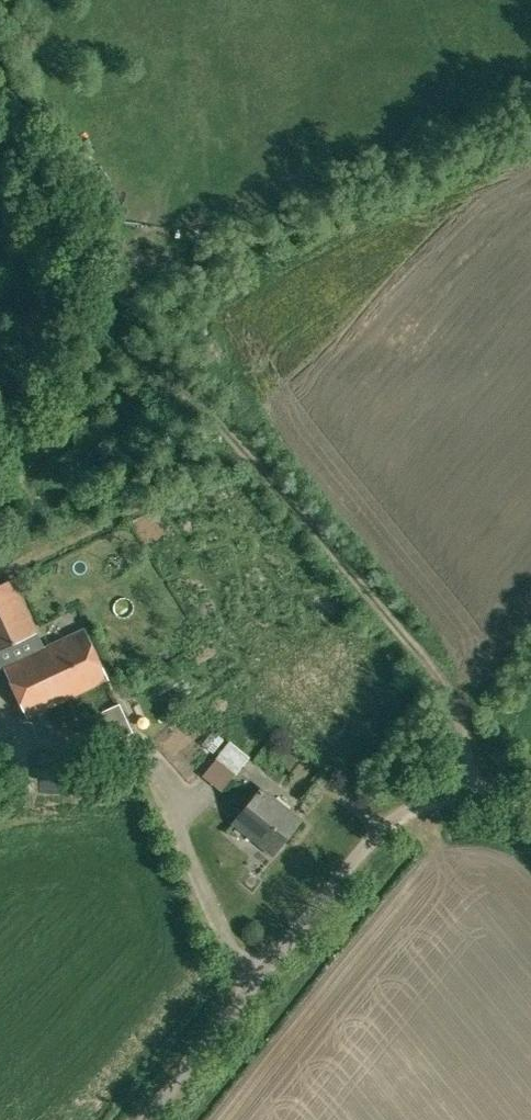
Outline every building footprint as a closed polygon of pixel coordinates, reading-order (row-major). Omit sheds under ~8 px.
[(107,679),(83,629),(38,651),(31,635),(37,632),(12,579),(0,584),(0,670),(4,668),(27,716),(107,679)] [(122,704),(104,712),(116,740),(135,731),(122,704)] [(231,741),(217,759),(202,776),(222,793),(236,775),(251,758),(231,741)] [(274,853),(299,820),(260,789),(234,822),(274,853)]
